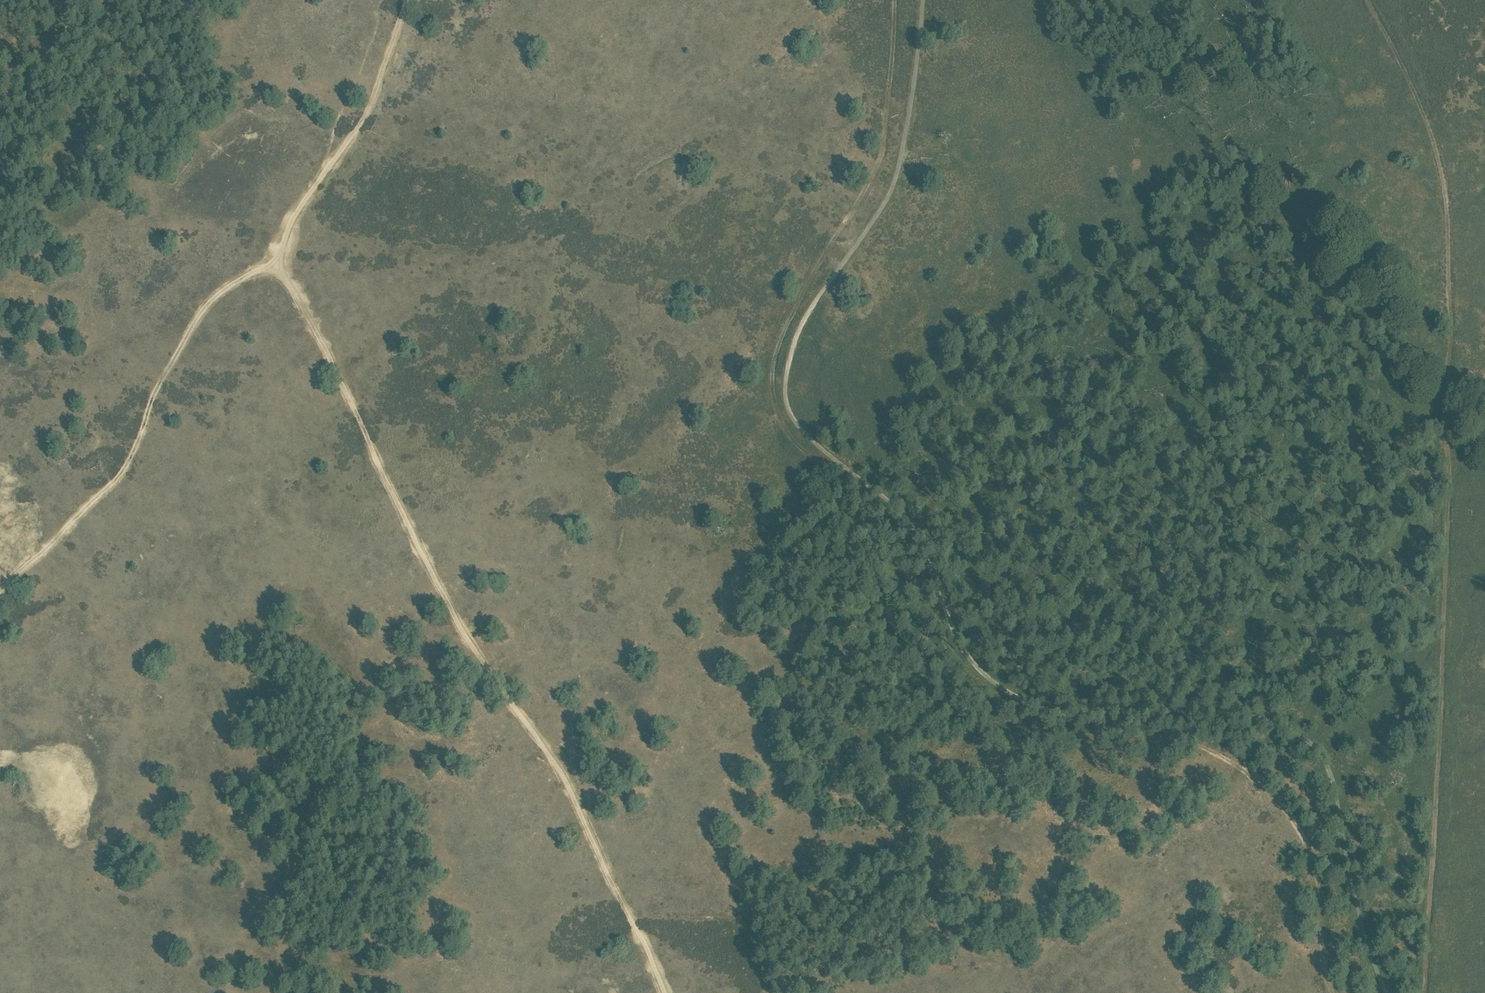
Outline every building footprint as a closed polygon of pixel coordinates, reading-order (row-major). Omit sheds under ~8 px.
[(940,902),(949,907),(953,899),(944,895),(940,902)]
